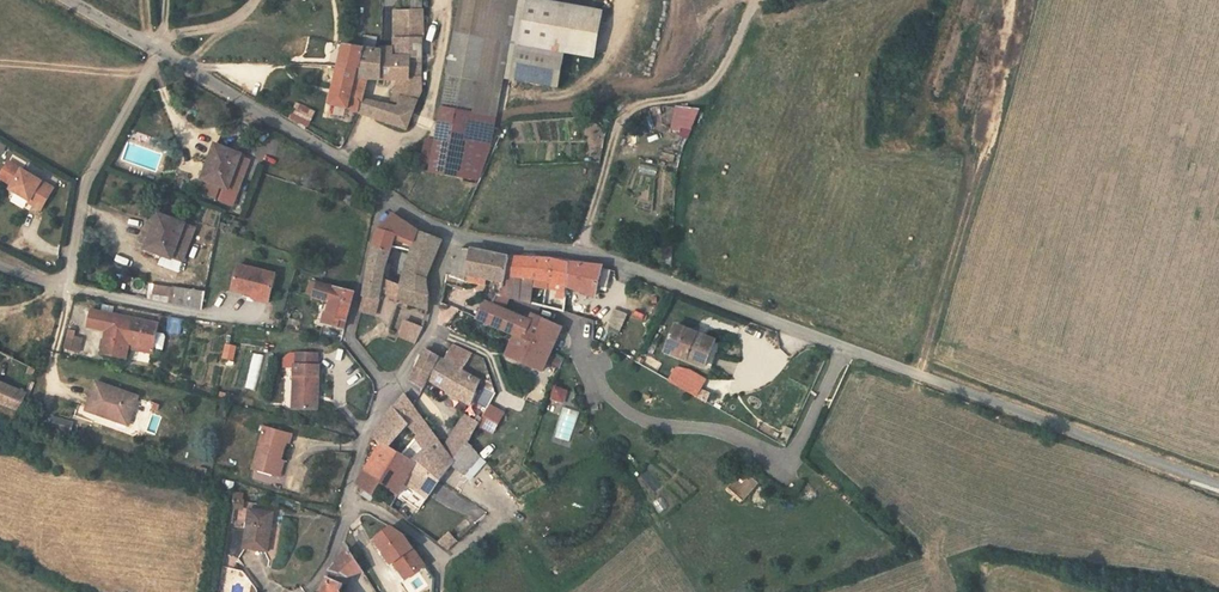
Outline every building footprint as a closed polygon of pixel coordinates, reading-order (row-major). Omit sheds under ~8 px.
[(482,147),(495,76),(558,88),(565,53),(594,58),(603,11),(540,0),(461,0),(436,138),(482,147)] [(394,10),(393,39),(422,40),(424,40),(424,10),(394,10)] [(364,36),(362,48),(375,50),(377,38),(364,36)] [(393,39),(393,48),(393,57),(407,57),(406,80),(421,80),(421,77),(422,40),(393,39)] [(362,48),(344,45),(330,105),(349,109),(359,113),(363,98),(368,79),(399,80),(406,80),(407,57),(393,57),(393,48),(381,48),(381,51),(375,50),(362,48)] [(390,107),(414,112),(422,91),(421,80),(406,80),(399,80),(390,107)] [(390,107),(363,98),(359,113),(407,129),(414,112),(390,107)] [(308,127),(316,110),(296,101),(289,118),(308,127)] [(692,129),(700,110),(684,108),(678,122),(682,125),(692,129)] [(692,129),(682,125),(678,133),(688,138),(692,129)] [(482,147),(436,138),(435,143),(431,167),(430,173),(476,181),(482,147)] [(422,166),(431,167),(435,143),(426,142),(422,166)] [(238,193),(250,162),(246,161),(246,159),(240,157),(241,155),(217,146),(208,168),(207,167),(202,179),(204,180),(221,186),(238,193)] [(0,176),(0,178),(17,188),(14,192),(15,192),(28,200),(31,201),(31,200),(35,202),(33,205),(41,210),(54,188),(9,162),(0,176)] [(221,186),(204,180),(199,192),(216,199),(221,186)] [(28,200),(15,192),(9,203),(22,211),(28,200)] [(149,236),(144,248),(161,254),(181,262),(194,228),(159,214),(151,237),(149,236)] [(392,247),(411,251),(419,232),(418,232),(393,214),(379,229),(373,247),(391,251),(392,247)] [(419,232),(411,251),(405,273),(403,282),(390,273),(385,270),(387,265),(388,258),(391,251),(373,247),(370,264),(364,296),(373,298),(380,299),(383,300),(384,294),(402,300),(405,302),(415,306),(428,309),(430,303),(429,294),(429,292),(428,291),(427,277),(442,241),(419,232)] [(161,254),(144,248),(143,252),(159,258),(161,254)] [(448,269),(447,275),(465,281),(488,286),(489,280),(505,283),(511,258),(471,250),(465,249),(461,249),(458,250),(455,253),(448,269)] [(567,292),(567,286),(570,263),(554,260),(552,259),(536,258),(535,258),(511,258),(505,283),(502,297),(509,298),(530,304),(532,285),(567,292)] [(602,267),(570,263),(567,286),(595,296),(598,286),(602,268),(602,267)] [(232,290),(254,295),(255,293),(271,296),(276,274),(238,265),(232,290)] [(607,269),(602,268),(598,286),(607,288),(610,276),(605,275),(607,269)] [(465,281),(447,275),(445,283),(454,286),(454,284),(463,288),(465,281)] [(334,287),(318,283),(313,297),(331,302),(328,312),(326,311),(323,323),(344,328),(354,292),(335,288),(334,287)] [(152,300),(193,308),(197,291),(155,284),(152,300)] [(193,308),(201,310),(205,293),(197,291),(193,308)] [(271,296),(255,293),(254,295),(254,299),(269,303),(271,296)] [(509,298),(502,297),(498,295),(493,305),(504,309),(509,298)] [(364,296),(360,311),(375,315),(380,299),(373,298),(364,296)] [(493,305),(484,301),(476,318),(515,335),(551,352),(562,328),(529,314),(529,316),(525,315),(524,318),(504,309),(493,305)] [(159,324),(92,310),(89,327),(107,331),(102,353),(126,358),(128,348),(129,343),(154,348),(159,324)] [(616,334),(624,315),(613,310),(605,329),(616,334)] [(407,320),(399,335),(415,344),(423,328),(407,320)] [(702,340),(695,338),(697,334),(676,326),(666,351),(694,362),(702,340)] [(75,332),(68,330),(64,349),(80,352),(83,340),(73,338),(75,332)] [(715,341),(697,334),(695,338),(702,340),(714,345),(715,341)] [(506,356),(542,371),(546,362),(550,353),(551,352),(515,335),(506,356)] [(705,367),(714,345),(702,340),(694,362),(705,367)] [(154,348),(129,343),(128,348),(153,353),(154,348)] [(237,346),(227,344),(223,358),(233,361),(237,346)] [(411,380),(423,389),(428,379),(439,357),(426,350),(423,356),(416,369),(411,380)] [(297,353),(296,365),(318,366),(318,354),(297,353)] [(550,353),(546,362),(559,369),(563,360),(550,353)] [(256,391),(264,356),(253,354),(245,389),(256,391)] [(423,356),(420,355),(416,361),(413,367),(416,369),(423,356)] [(452,365),(439,357),(428,379),(470,405),(480,381),(461,370),(452,365)] [(464,366),(455,360),(452,365),(461,370),(464,366)] [(319,366),(318,366),(296,365),(295,365),(293,409),(317,410),(319,366)] [(37,370),(30,366),(27,374),(34,377),(37,370)] [(690,382),(686,380),(681,388),(686,390),(690,382)] [(21,411),(27,394),(0,382),(0,403),(21,411)] [(686,390),(696,396),(701,388),(690,382),(686,390)] [(128,425),(138,397),(97,383),(87,410),(128,425)] [(567,390),(554,385),(549,399),(563,403),(567,390)] [(373,436),(381,443),(440,480),(445,474),(449,470),(453,463),(454,462),(444,449),(429,428),(404,394),(391,411),(373,436)] [(479,424),(478,425),(493,433),(504,413),(489,405),(482,419),(479,424)] [(72,435),(76,421),(52,415),(49,429),(72,435)] [(451,438),(444,449),(454,462),(453,463),(469,479),(485,461),(469,442),(478,425),(479,424),(482,419),(479,417),(476,422),(465,415),(451,438)] [(293,434),(265,427),(253,470),(282,478),(286,461),(282,460),(286,442),(290,444),(293,434)] [(440,480),(381,443),(357,484),(374,497),(382,484),(400,496),(419,510),(430,495),(440,480)] [(236,482),(228,480),(226,488),(234,490),(236,482)] [(374,497),(357,484),(356,487),(356,490),(357,492),(371,502),(374,497)] [(244,493),(235,491),(232,507),(244,508),(245,500),(243,500),(244,493)] [(668,506),(661,497),(652,504),(659,513),(668,506)] [(244,548),(268,552),(274,513),(250,510),(247,531),(232,529),(228,554),(238,559),(244,548)] [(381,551),(389,562),(392,560),(405,577),(423,562),(414,551),(400,533),(385,532),(375,539),(382,547),(381,551)] [(458,541),(449,532),(446,535),(438,543),(447,550),(458,541)] [(336,564),(332,569),(348,575),(364,572),(355,559),(352,555),(349,549),(336,564)] [(331,569),(329,571),(327,578),(324,591),(340,591),(348,575),(332,569),(331,568),(331,569)]
